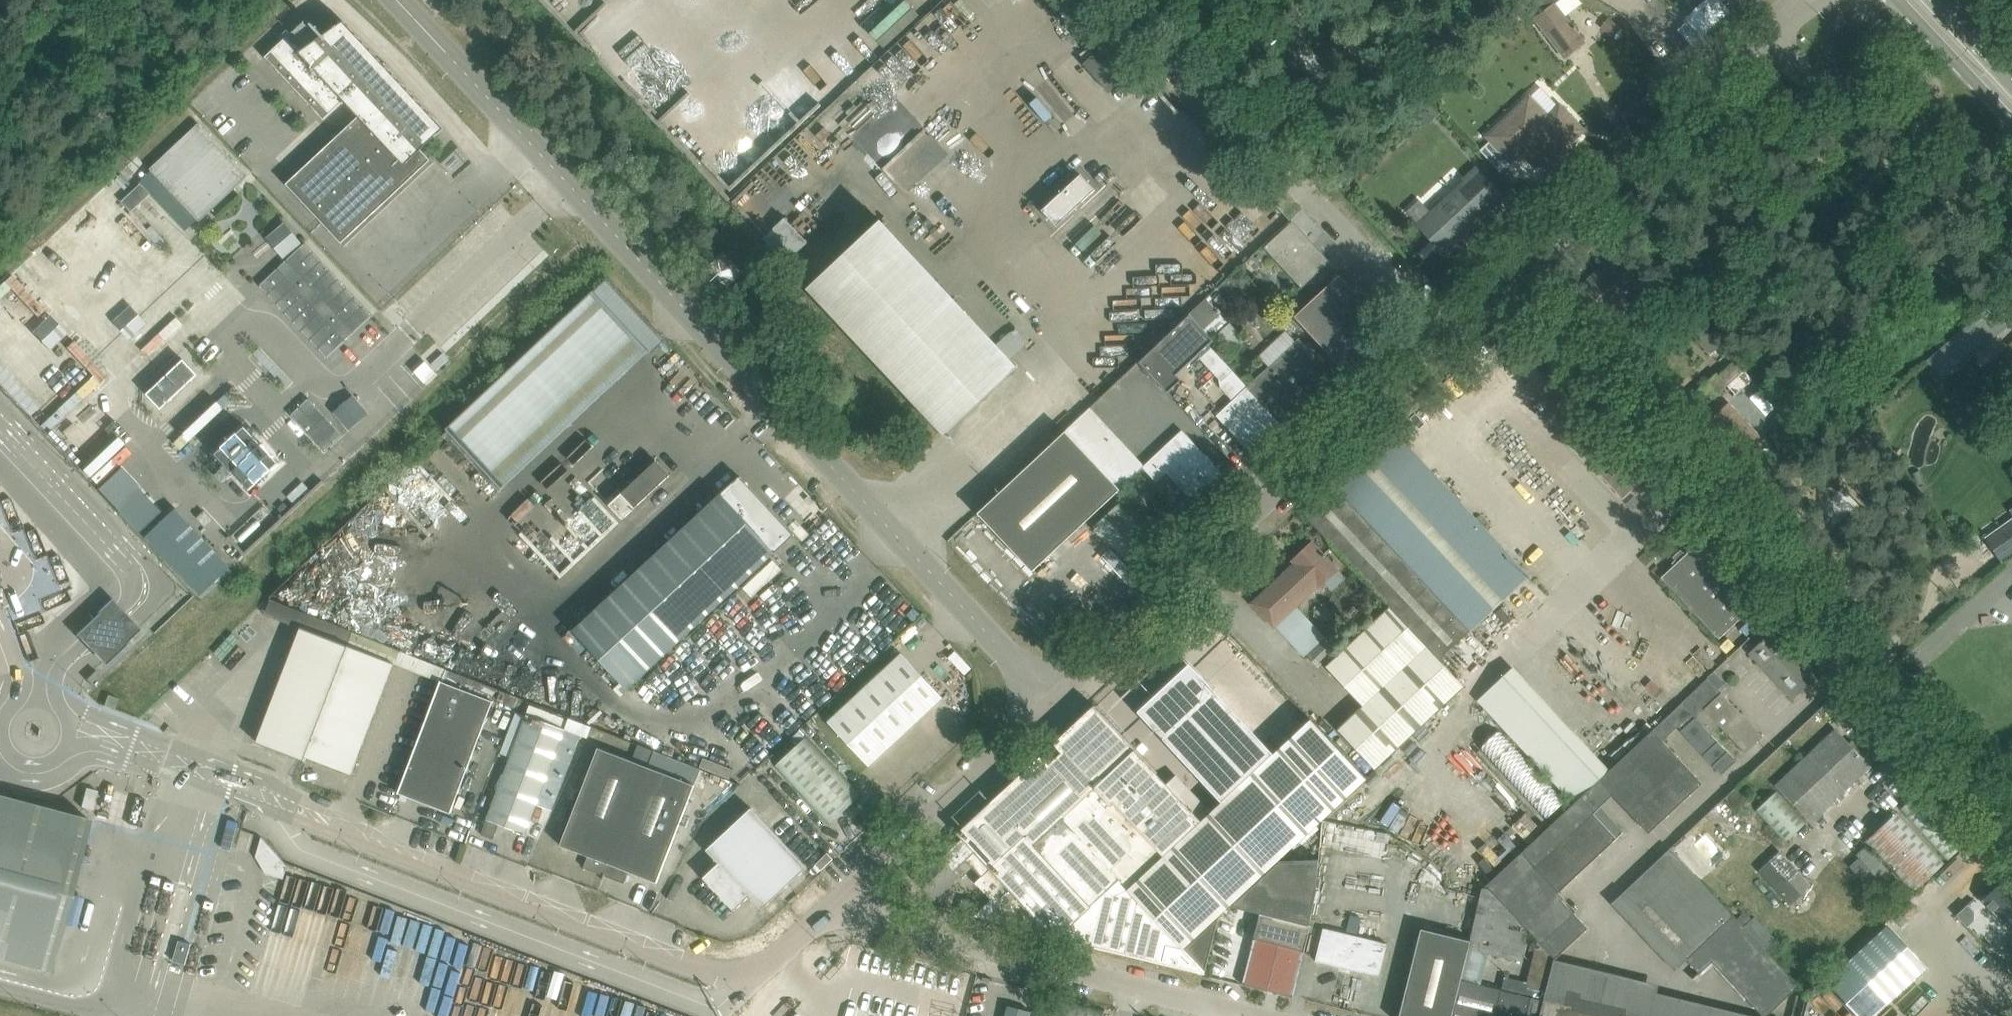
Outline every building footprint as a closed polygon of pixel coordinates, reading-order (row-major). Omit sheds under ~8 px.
[(919,15),(905,0),(902,0),(886,15),(879,7),(861,24),(883,48),(919,15)] [(1535,19),(1564,59),(1586,42),(1557,2),(1560,0),(1527,0),(1523,3),(1535,19)] [(1708,0),(1685,22),(1686,22),(1677,30),(1692,45),(1729,10),(1720,0),(1708,0)] [(1842,25),(1845,21),(1840,16),(1831,24),(1837,30),(1842,25)] [(385,62),(384,63),(344,21),(341,24),(334,17),(319,30),(312,23),(311,24),(306,19),(265,57),(324,120),(342,103),(343,104),(347,101),(360,115),(287,184),(344,246),(345,245),(342,242),(430,160),(433,163),(434,163),(418,146),(420,142),(425,147),(444,128),(385,65),(386,64),(385,62)] [(1612,20),(1604,30),(1613,37),(1622,27),(1612,20)] [(1424,97),(1412,110),(1425,123),(1438,110),(1424,97)] [(1556,154),(1581,130),(1576,124),(1577,122),(1577,120),(1572,114),(1570,115),(1568,116),(1562,110),(1547,124),(1526,102),(1500,126),(1503,129),(1491,139),(1510,160),(1522,149),(1544,173),(1560,158),(1556,154)] [(177,206),(181,202),(200,222),(248,176),(198,123),(150,169),(173,194),(169,198),(177,206)] [(1492,208),(1504,197),(1478,170),(1467,181),(1469,184),(1447,205),(1446,203),(1433,215),(1430,211),(1429,212),(1419,201),(1407,213),(1444,253),(1460,239),(1457,236),(1490,205),(1492,208)] [(1041,210),(1056,226),(1095,190),(1080,174),(1041,210)] [(151,193),(141,183),(121,202),(131,212),(151,193)] [(783,216),(763,237),(788,261),(808,240),(783,216)] [(867,218),(793,286),(931,432),(1004,364),(867,218)] [(1327,261),(1292,224),(1267,247),(1302,285),(1327,261)] [(305,243),(259,285),(327,357),(372,315),(305,243)] [(717,274),(731,261),(732,260),(724,252),(709,265),(717,274)] [(1585,303),(1599,318),(1640,280),(1616,255),(1575,292),(1582,300),(1580,301),(1583,305),(1585,303)] [(1720,345),(1651,270),(1640,280),(1709,355),(1720,345)] [(1399,339),(1379,317),(1366,304),(1339,274),(1294,316),(1354,381),(1357,378),(1366,369),(1399,339)] [(584,290),(438,425),(493,484),(639,348),(584,290)] [(2011,320),(2011,312),(2000,298),(1925,361),(1941,380),(2011,320)] [(1206,300),(1190,314),(1213,339),(1215,337),(1229,324),(1222,317),(1206,300)] [(1190,314),(1140,362),(1164,389),(1167,393),(1181,380),(1176,375),(1197,354),(1208,343),(1213,339),(1190,314)] [(1272,372),(1251,391),(1284,428),(1297,416),(1317,397),(1333,382),(1300,346),(1286,331),(1259,356),(1273,371),(1272,372)] [(1208,343),(1197,354),(1222,382),(1223,388),(1237,404),(1223,416),(1257,453),(1284,428),(1251,391),(1208,343)] [(1734,360),(1716,375),(1726,386),(1727,386),(1743,371),(1734,360)] [(184,361),(149,394),(163,409),(198,376),(184,361)] [(425,361),(414,372),(425,383),(436,372),(425,361)] [(1727,386),(1735,394),(1752,379),(1744,370),(1743,371),(1727,386)] [(327,408),(344,424),(362,406),(345,390),(327,408)] [(309,398),(290,415),(324,451),(342,434),(309,398)] [(1729,403),(1702,428),(1735,464),(1762,438),(1729,403)] [(116,436),(81,470),(88,477),(131,437),(114,419),(106,426),(116,436)] [(1582,421),(1565,437),(1622,498),(1639,482),(1582,421)] [(245,427),(217,454),(250,490),(279,463),(245,427)] [(1390,427),(1300,511),(1389,606),(1439,660),(1440,660),(1529,576),(1390,427)] [(1194,503),(1196,505),(1226,478),(1212,462),(1209,465),(1199,454),(1201,451),(1181,430),(1141,466),(1155,481),(1170,468),(1178,476),(1175,478),(1196,501),(1194,503)] [(1120,489),(1067,432),(1065,431),(978,513),(1033,571),(1120,489)] [(618,489),(605,501),(623,519),(670,475),(656,460),(622,493),(618,489)] [(121,467),(97,489),(139,534),(163,511),(121,467)] [(573,630),(628,689),(794,535),(739,476),(573,630)] [(1093,527),(1134,570),(1166,540),(1125,497),(1093,527)] [(176,508),(146,536),(201,594),(230,567),(176,508)] [(1985,536),(2002,562),(2011,555),(2011,517),(1985,536)] [(1759,600),(1759,599),(1702,539),(1686,554),(1684,552),(1672,563),(1674,565),(1661,577),(1719,638),(1759,600)] [(1312,543),(1297,556),(1293,561),(1295,563),(1252,603),(1271,623),(1291,604),(1293,606),(1317,585),(1318,586),(1324,581),(1332,590),(1345,578),(1312,543)] [(1110,548),(1101,557),(1128,586),(1137,578),(1110,548)] [(751,596),(781,569),(772,560),(743,586),(751,596)] [(114,599),(77,635),(85,643),(105,664),(142,628),(121,606),(114,599)] [(263,612),(301,627),(306,613),(269,599),(263,612)] [(105,612),(103,609),(97,603),(88,612),(94,617),(96,620),(105,612)] [(1389,606),(1326,664),(1363,704),(1337,728),(1374,768),(1463,686),(1439,660),(1389,606)] [(257,742),(304,760),(348,645),(302,627),(257,742)] [(1790,642),(1777,629),(1752,652),(1793,696),(1815,676),(1786,645),(1790,642)] [(1323,637),(1305,653),(1317,666),(1335,650),(1323,637)] [(348,645),(304,760),(306,756),(351,774),(394,663),(348,645)] [(955,650),(947,657),(964,675),(972,668),(955,650)] [(902,653),(828,721),(869,765),(943,697),(902,653)] [(95,670),(86,679),(94,688),(104,679),(95,670)] [(1608,771),(1598,779),(1612,794),(1648,832),(1701,782),(1662,740),(1677,726),(1721,774),(1736,760),(1710,733),(1718,725),(1744,752),(1760,738),(1740,717),(1743,715),(1721,692),(1718,688),(1724,683),(1714,671),(1608,771)] [(441,681),(398,793),(451,813),(493,701),(441,681)] [(104,705),(114,709),(118,699),(108,695),(104,705)] [(164,701),(153,713),(161,721),(173,709),(164,701)] [(924,868),(915,877),(934,897),(957,875),(954,871),(966,860),(981,876),(975,882),(978,886),(979,885),(1013,922),(1013,923),(1010,926),(1073,941),(1095,947),(1096,947),(1205,974),(1220,912),(1230,904),(1278,860),(1296,844),(1367,779),(1311,719),(1211,811),(1201,820),(1166,783),(1093,706),(1057,740),(1053,743),(1061,752),(1045,767),(1037,759),(1023,771),(958,833),(962,838),(956,844),(941,858),(938,855),(935,858),(924,868)] [(527,714),(487,819),(481,834),(493,839),(499,824),(525,834),(536,805),(552,810),(580,735),(565,729),(569,720),(542,709),(538,718),(527,714)] [(569,720),(565,729),(580,735),(588,738),(592,727),(570,718),(569,720)] [(1809,822),(1870,766),(1835,729),(1775,784),(1809,822)] [(1498,730),(1480,748),(1547,820),(1566,802),(1498,730)] [(806,736),(773,766),(829,825),(861,795),(806,736)] [(1056,750),(1051,745),(1042,753),(1047,759),(1056,750)] [(598,747),(560,845),(588,856),(583,867),(604,875),(646,766),(598,747)] [(646,766),(604,875),(624,883),(629,872),(657,883),(695,784),(646,766)] [(1169,769),(1163,775),(1168,780),(1174,775),(1169,769)] [(1176,774),(1166,783),(1201,820),(1211,811),(1176,774)] [(1947,859),(1978,830),(1931,779),(1899,808),(1947,859)] [(877,780),(870,786),(885,802),(892,796),(877,780)] [(92,810),(97,791),(86,788),(81,807),(92,810)] [(1807,821),(1778,790),(1756,810),(1785,842),(1807,821)] [(69,898),(69,897),(72,885),(78,864),(78,863),(84,842),(88,826),(90,820),(15,800),(3,797),(0,796),(0,959),(49,972),(63,919),(69,898)] [(1529,844),(1485,886),(1488,889),(1528,931),(1538,941),(1553,957),(1554,958),(1555,959),(1588,928),(1586,927),(1560,899),(1563,897),(1557,891),(1615,838),(1592,813),(1594,810),(1581,796),(1573,804),(1529,844)] [(807,866),(786,844),(751,807),(706,849),(719,863),(703,877),(734,910),(750,896),(762,909),(807,866)] [(1944,862),(1897,811),(1865,842),(1912,892),(1944,862)] [(1859,857),(1849,866),(1876,895),(1896,877),(1866,845),(1856,855),(1859,857)] [(1625,891),(1687,958),(1733,915),(1670,849),(1625,891)] [(1802,894),(1801,894),(1788,880),(1798,871),(1799,870),(1780,850),(1759,871),(1791,905),(1802,894)] [(1278,860),(1230,904),(1260,912),(1242,984),(1292,997),(1311,925),(1308,924),(1315,892),(1318,859),(1278,860)] [(2006,878),(1983,900),(2011,931),(2011,884),(2006,878)] [(963,898),(959,911),(973,915),(977,901),(963,898)] [(1967,904),(1956,915),(1966,927),(1973,920),(1974,911),(1967,904)] [(1733,915),(1687,958),(1686,959),(1699,973),(1712,961),(1763,1015),(1766,1015),(1798,986),(1767,953),(1744,927),(1733,915)] [(1755,917),(1744,927),(1767,953),(1779,942),(1755,917)] [(1387,943),(1323,927),(1315,960),(1379,976),(1387,943)] [(1859,1015),(1873,1015),(1925,968),(1886,927),(1827,982),(1859,1015)] [(1399,1015),(1452,1015),(1471,940),(1421,928),(1399,1015)] [(191,944),(179,940),(173,960),(185,964),(191,944)] [(1453,1015),(1539,1015),(1543,999),(1552,959),(1553,957),(1538,941),(1528,982),(1505,976),(1502,989),(1482,984),(1462,979),(1453,1015)] [(1041,1015),(1103,1015),(1105,1008),(1045,994),(1041,1015)] [(1539,1015),(1610,1015),(1543,999),(1539,1015)] [(1005,1015),(1035,1015),(1036,1014),(1008,1006),(1005,1015)]
